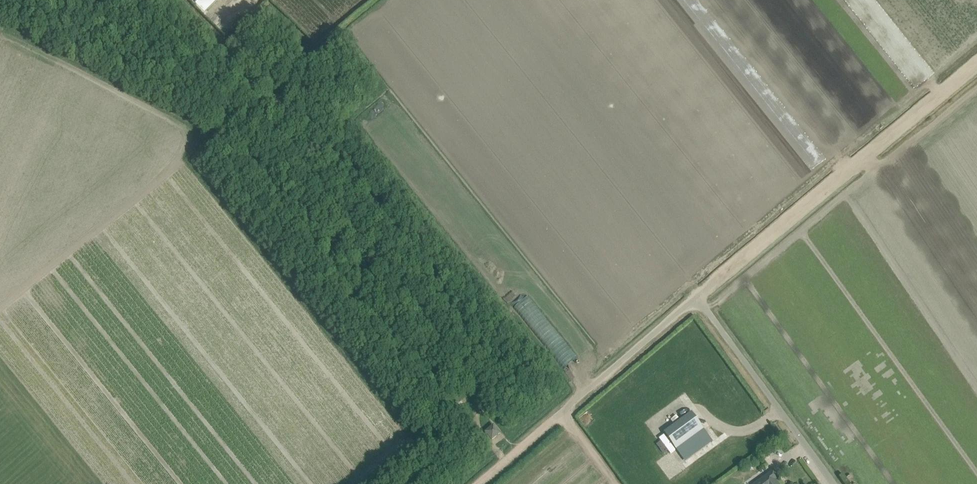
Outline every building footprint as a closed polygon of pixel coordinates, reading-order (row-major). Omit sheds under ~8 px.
[(691,412),(663,432),(676,450),(677,449),(685,461),(712,441),(703,430),(704,430),(691,412)] [(486,432),(492,440),(499,433),(493,426),(486,432)] [(760,481),(755,483),(777,483),(774,480),(777,477),(773,471),(760,481)]
